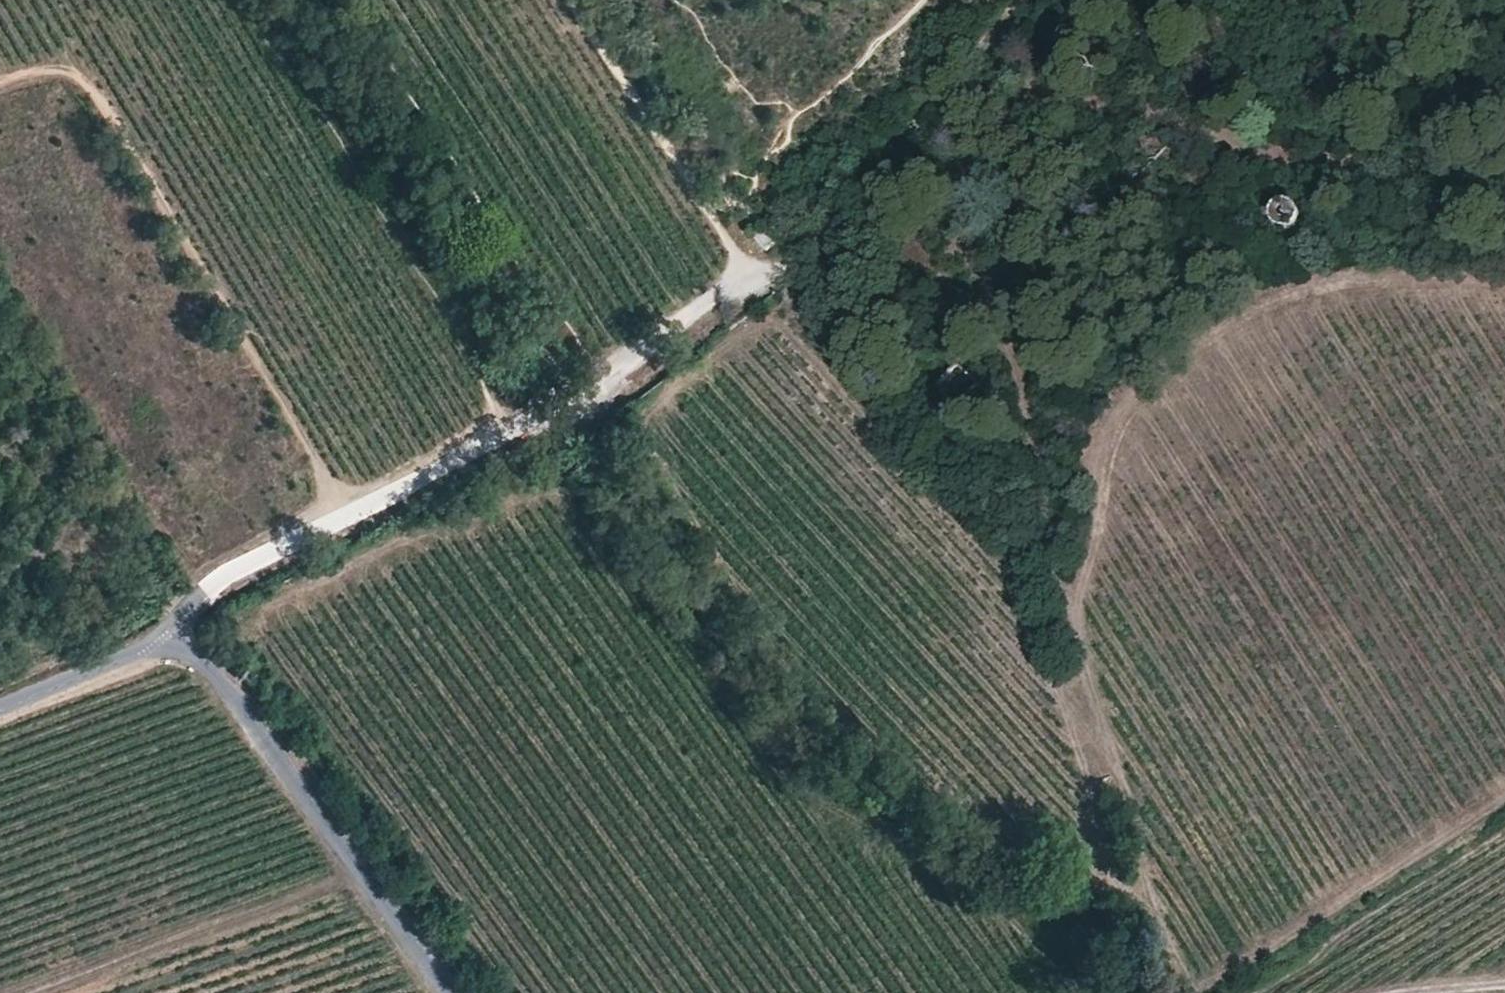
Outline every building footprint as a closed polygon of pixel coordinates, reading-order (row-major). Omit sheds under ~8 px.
[(1304,209),(1302,204),(1298,201),(1292,199),(1285,199),(1280,201),(1276,207),(1275,212),(1275,217),(1278,224),(1283,227),(1288,229),(1294,228),(1300,226),(1303,222),(1305,215),(1304,209)] [(785,239),(773,224),(756,237),(768,252),(785,239)]
